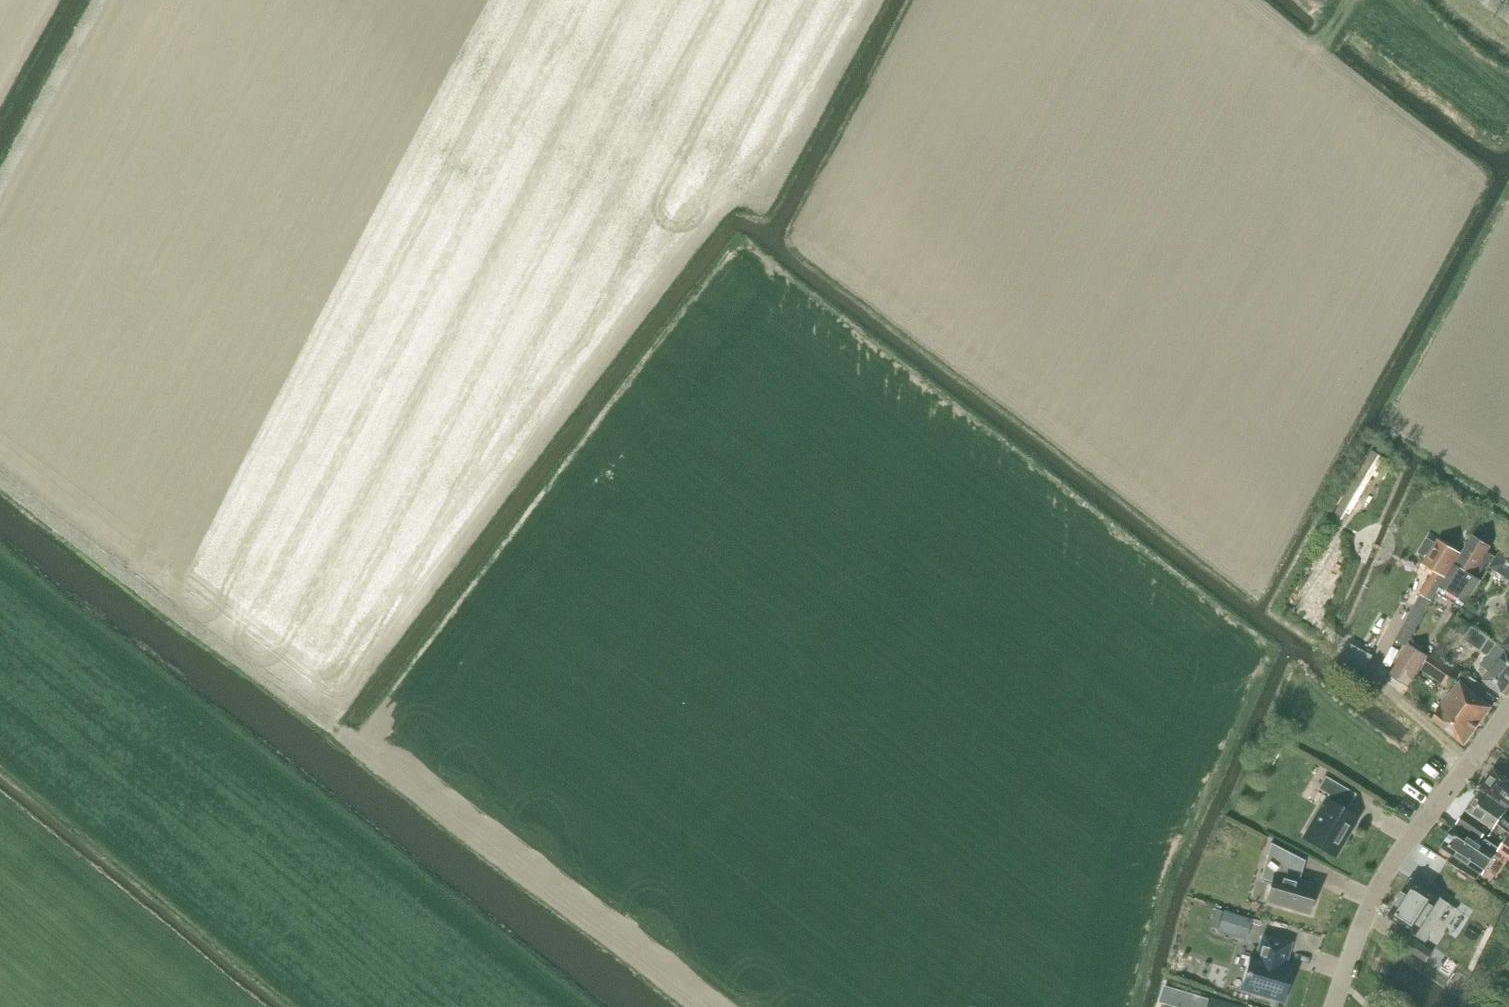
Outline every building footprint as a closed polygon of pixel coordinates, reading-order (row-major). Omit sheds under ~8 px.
[(1488,552),(1491,546),(1474,535),(1438,592),(1462,607),(1481,579),(1478,578),(1492,554),(1488,552)] [(1425,562),(1441,572),(1436,580),(1431,577),(1421,594),(1431,601),(1442,584),(1443,584),(1448,576),(1447,575),(1460,555),(1438,541),(1425,562)] [(1506,543),(1490,567),(1508,580),(1508,544),(1506,543)] [(1395,640),(1407,647),(1432,603),(1420,595),(1395,640)] [(1451,626),(1465,636),(1472,628),(1457,617),(1451,626)] [(1492,636),(1475,624),(1472,628),(1465,636),(1465,637),(1483,650),(1484,648),(1490,653),(1482,664),(1491,671),(1484,680),(1502,693),(1508,684),(1508,651),(1491,638),(1492,636)] [(1500,642),(1508,648),(1508,630),(1500,642)] [(1367,674),(1377,654),(1356,642),(1345,662),(1367,674)] [(1390,675),(1408,686),(1428,655),(1410,644),(1390,675)] [(1460,670),(1434,652),(1422,669),(1448,687),(1460,670)] [(1464,744),(1492,707),(1461,681),(1433,718),(1464,744)] [(1496,767),(1481,788),(1508,807),(1507,809),(1508,809),(1498,824),(1508,833),(1508,776),(1496,767)] [(1359,817),(1346,809),(1348,805),(1349,806),(1357,794),(1326,775),(1318,788),(1328,794),(1303,837),(1336,856),(1359,817)] [(1480,790),(1457,824),(1481,840),(1490,826),(1494,829),(1498,824),(1508,809),(1507,809),(1480,790)] [(1508,858),(1508,835),(1500,848),(1486,839),(1482,845),(1456,827),(1442,847),(1483,874),(1496,855),(1501,859),(1504,855),(1508,858)] [(1317,885),(1297,879),(1300,870),(1298,869),(1302,858),(1271,842),(1261,878),(1272,881),(1266,901),(1295,909),(1296,906),(1310,910),(1317,885)] [(1413,878),(1389,916),(1426,941),(1442,917),(1450,904),(1413,878)] [(1224,912),(1219,929),(1218,930),(1220,931),(1246,939),(1253,919),(1229,911),(1225,910),(1224,912)] [(1284,1001),(1294,965),(1286,963),(1292,942),(1264,934),(1258,955),(1252,953),(1241,989),(1284,1001)] [(1433,954),(1413,941),(1406,952),(1426,964),(1433,954)] [(1169,974),(1177,976),(1181,963),(1173,961),(1169,974)] [(1171,989),(1166,1005),(1173,1006),(1186,1006),(1190,994),(1171,989)] [(1204,1006),(1243,1006),(1208,996),(1204,1006)]
